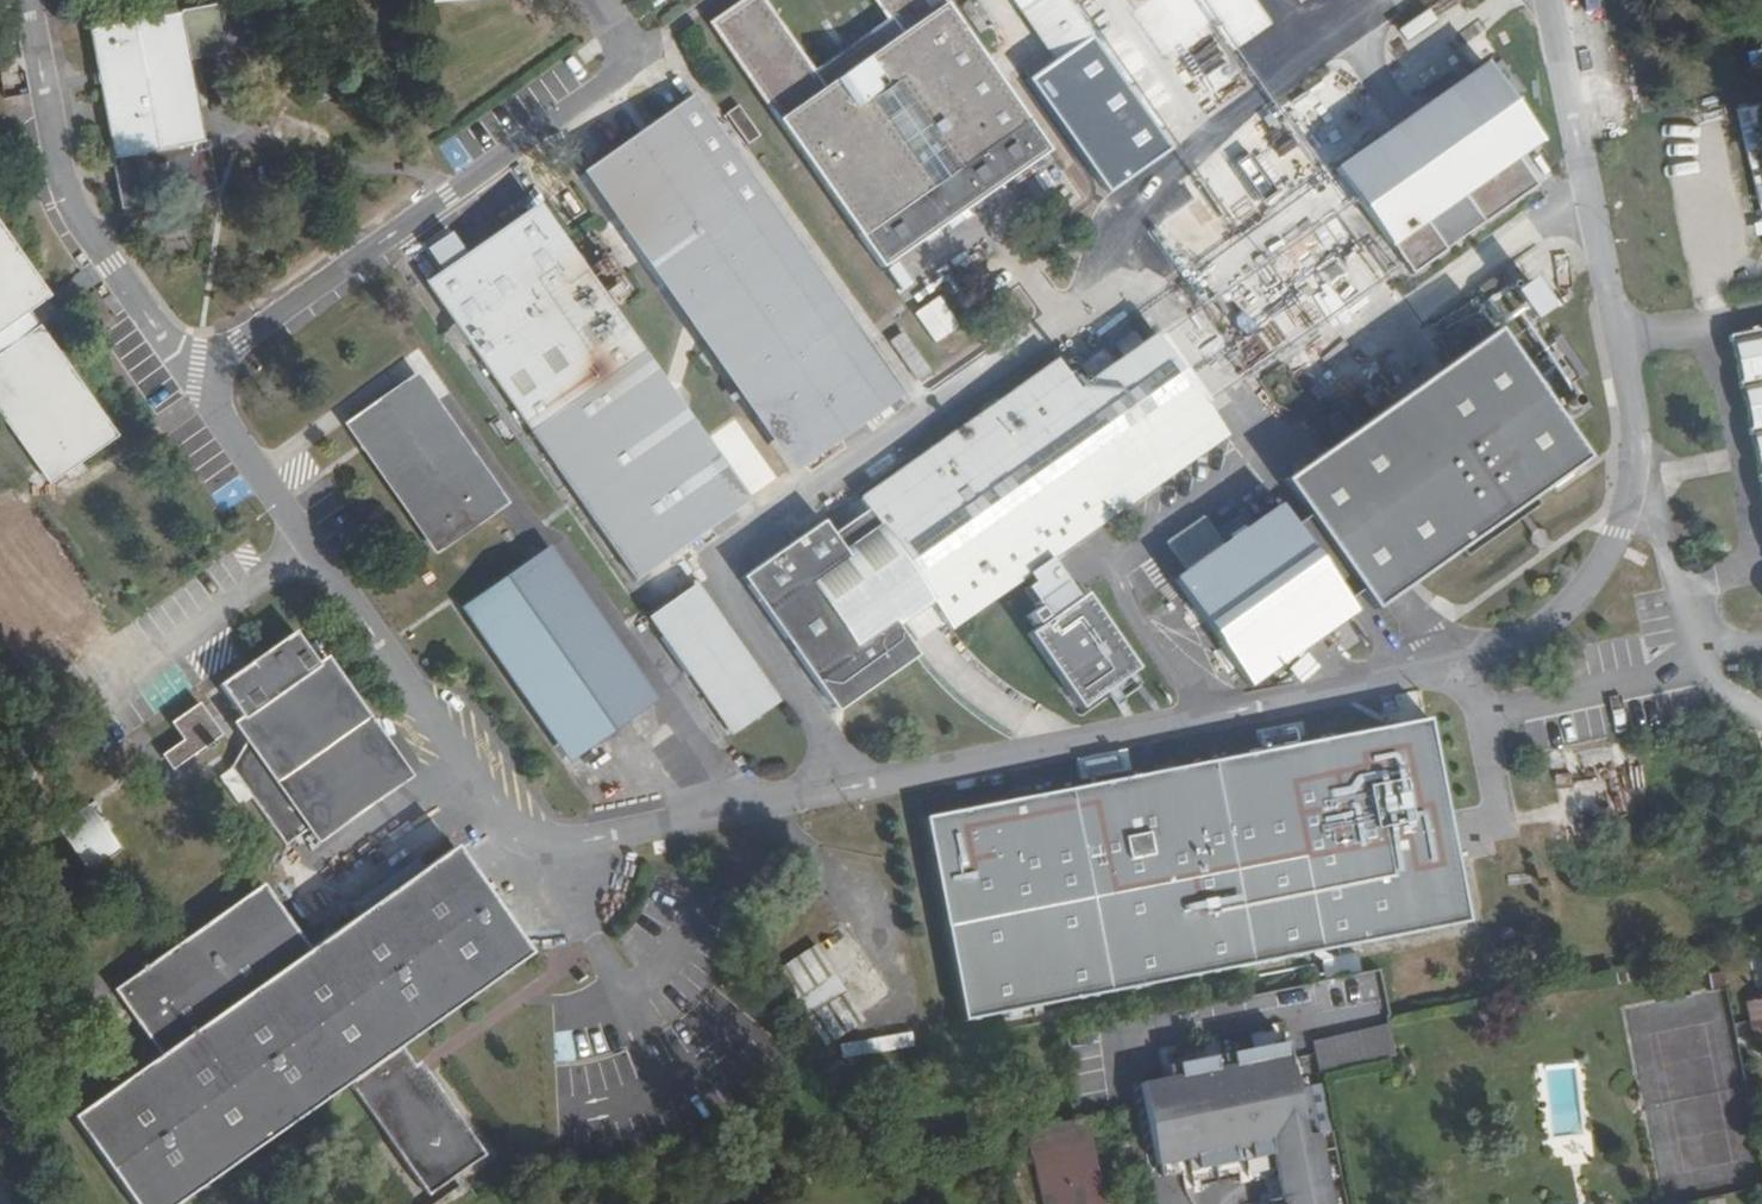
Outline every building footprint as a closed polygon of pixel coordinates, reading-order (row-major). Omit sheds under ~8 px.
[(185,44),(202,40),(194,0),(177,0),(185,44)] [(943,0),(874,0),(888,19),(814,72),(761,0),(758,0),(716,29),(861,234),(1026,117),(943,0)] [(1056,55),(1094,28),(1074,0),(1017,0),(1056,55)] [(1257,0),(1206,0),(1241,52),(1276,27),(1257,0)] [(1335,169),(1388,245),(1391,242),(1412,271),(1538,184),(1518,155),(1539,140),(1503,87),(1533,66),(1486,0),(1468,0),(1383,60),(1419,110),(1396,127),(1356,69),(1350,61),(1290,103),(1335,169)] [(1197,85),(1234,61),(1196,2),(1159,26),(1197,85)] [(176,13),(94,29),(118,156),(132,154),(188,143),(200,141),(176,13)] [(182,44),(185,60),(205,57),(202,40),(185,44),(182,44)] [(1172,154),(1096,44),(1063,67),(1139,177),(1172,154)] [(1396,127),(1419,110),(1383,60),(1379,54),(1356,69),(1396,127)] [(1731,94),(1761,219),(1761,87),(1731,94)] [(897,397),(687,98),(588,167),(800,466),(897,397)] [(1656,144),(1663,172),(1691,165),(1684,137),(1656,144)] [(1298,172),(1314,161),(1300,141),(1284,152),(1298,172)] [(188,143),(132,154),(133,162),(190,151),(188,143)] [(133,162),(113,166),(121,202),(149,196),(148,188),(183,182),(185,190),(214,184),(207,148),(190,151),(133,162)] [(739,507),(530,209),(434,276),(644,575),(739,507)] [(23,310),(46,294),(0,230),(0,327),(23,310)] [(1514,293),(1525,307),(1551,289),(1541,274),(1514,293)] [(936,345),(961,328),(939,295),(914,312),(936,345)] [(0,327),(0,354),(36,329),(23,310),(0,327)] [(875,337),(906,381),(922,370),(891,326),(875,337)] [(1357,589),(1371,609),(1457,549),(1531,497),(1585,460),(1493,327),(1278,477),(1302,511),(1357,589)] [(1730,333),(1761,494),(1761,327),(1730,333)] [(50,477),(113,433),(36,329),(0,354),(0,409),(50,477)] [(1049,557),(1222,435),(1154,335),(1076,389),(1056,360),(861,496),(870,509),(833,535),(823,521),(745,576),(838,710),(916,656),(904,639),(908,637),(914,645),(940,627),(935,619),(942,614),(951,626),(1027,572),(1049,557)] [(415,381),(351,425),(435,544),(498,500),(415,381)] [(1531,497),(1457,549),(1462,556),(1536,504),(1531,497)] [(1288,522),(1277,507),(1221,546),(1201,517),(1167,541),(1188,571),(1177,578),(1250,682),(1350,611),(1342,600),(1288,522)] [(1225,541),(1257,521),(1250,508),(1217,528),(1225,541)] [(1302,511),(1288,522),(1342,600),(1357,589),(1302,511)] [(647,700),(545,555),(472,607),(574,751),(647,700)] [(1077,596),(1049,557),(1027,572),(1032,579),(1025,585),(1047,617),(1028,631),(1081,705),(1137,665),(1085,591),(1077,596)] [(781,698),(699,582),(647,618),(728,734),(781,698)] [(318,839),(407,777),(325,660),(319,665),(296,633),(221,685),(243,718),(235,723),(318,839)] [(203,708),(176,727),(188,743),(169,758),(178,770),(225,737),(203,708)] [(926,819),(965,1019),(1471,921),(1431,720),(926,819)] [(125,854),(95,810),(64,833),(94,875),(125,854)] [(118,992),(165,1057),(80,1117),(140,1203),(184,1203),(351,1086),(430,1199),(486,1159),(420,1067),(417,1069),(402,1049),(533,956),(457,850),(312,953),(266,887),(118,992)] [(823,942),(780,963),(820,1043),(862,1022),(823,942)] [(1745,1001),(1753,1037),(1761,1035),(1761,997),(1745,1001)] [(1319,1035),(1325,1065),(1399,1049),(1392,1020),(1319,1035)] [(1284,1027),(1250,1034),(1253,1049),(1287,1041),(1284,1027)] [(1162,1070),(1164,1081),(1291,1055),(1289,1043),(1162,1070)] [(1291,1055),(1140,1086),(1158,1168),(1271,1143),(1273,1154),(1282,1196),(1283,1203),(1331,1203),(1318,1135),(1307,1137),(1291,1055)] [(1075,1117),(1029,1126),(1046,1203),(1102,1203),(1084,1115),(1075,1117)] [(1271,1143),(1182,1163),(1185,1174),(1273,1154),(1271,1143)] [(1282,1196),(1268,1199),(1269,1203),(1283,1203),(1282,1196)]
